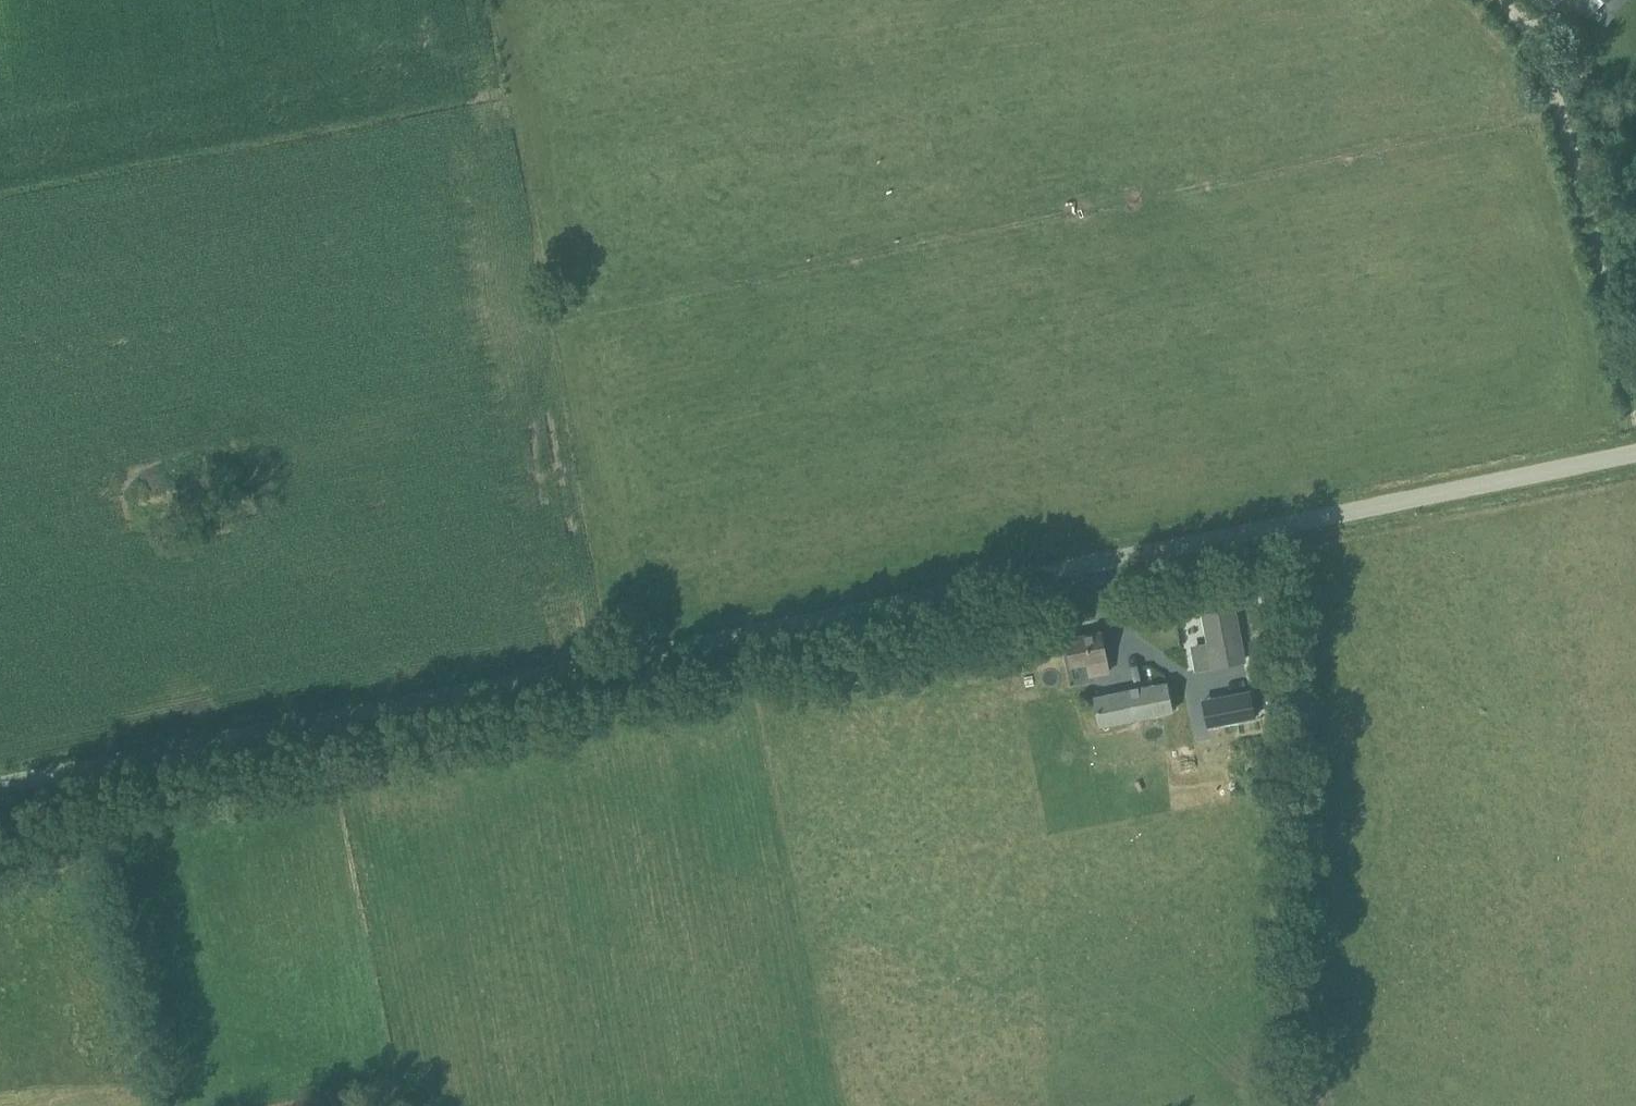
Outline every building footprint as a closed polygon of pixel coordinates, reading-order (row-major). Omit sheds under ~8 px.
[(1566,20),(1577,7),(1587,16),(1601,0),(1543,0),(1566,20)] [(1212,642),(1196,644),(1199,663),(1245,656),(1237,607),(1207,612),(1212,642)] [(1101,631),(1065,638),(1071,666),(1088,663),(1091,675),(1109,671),(1101,631)] [(1253,660),(1195,667),(1198,689),(1256,682),(1253,660)] [(1162,714),(1173,711),(1167,681),(1093,695),(1099,727),(1142,718),(1162,714)] [(1253,687),(1206,696),(1210,717),(1257,707),(1253,687)]
